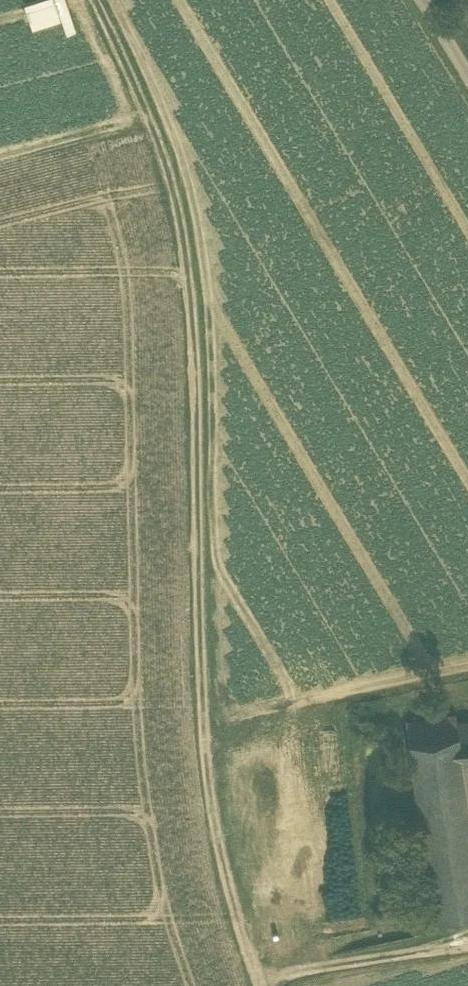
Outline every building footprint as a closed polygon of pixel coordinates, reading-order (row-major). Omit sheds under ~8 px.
[(410,743),(459,736),(456,723),(455,715),(406,722),(410,743)] [(467,761),(467,722),(456,723),(459,736),(460,736),(464,761),(467,761)] [(464,761),(460,736),(459,736),(410,743),(409,743),(436,920),(467,912),(467,811),(461,762),(464,761)]
